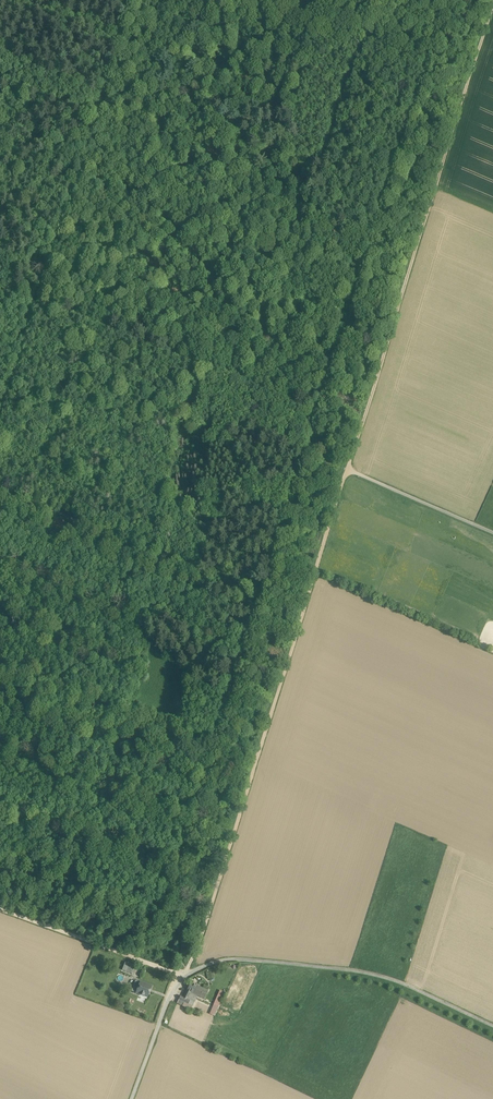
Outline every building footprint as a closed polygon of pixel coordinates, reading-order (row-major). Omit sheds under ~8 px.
[(151,986),(136,980),(131,991),(140,994),(140,995),(142,996),(144,996),(147,997),(151,986)] [(208,991),(191,982),(187,990),(183,997),(187,999),(190,992),(197,995),(204,999),(208,991)] [(219,989),(210,1014),(215,1016),(225,991),(219,989)] [(197,995),(190,992),(187,999),(190,1000),(188,1004),(192,1006),(197,995)] [(183,997),(180,996),(179,999),(184,1002),(188,1004),(190,1000),(187,999),(183,997)]
